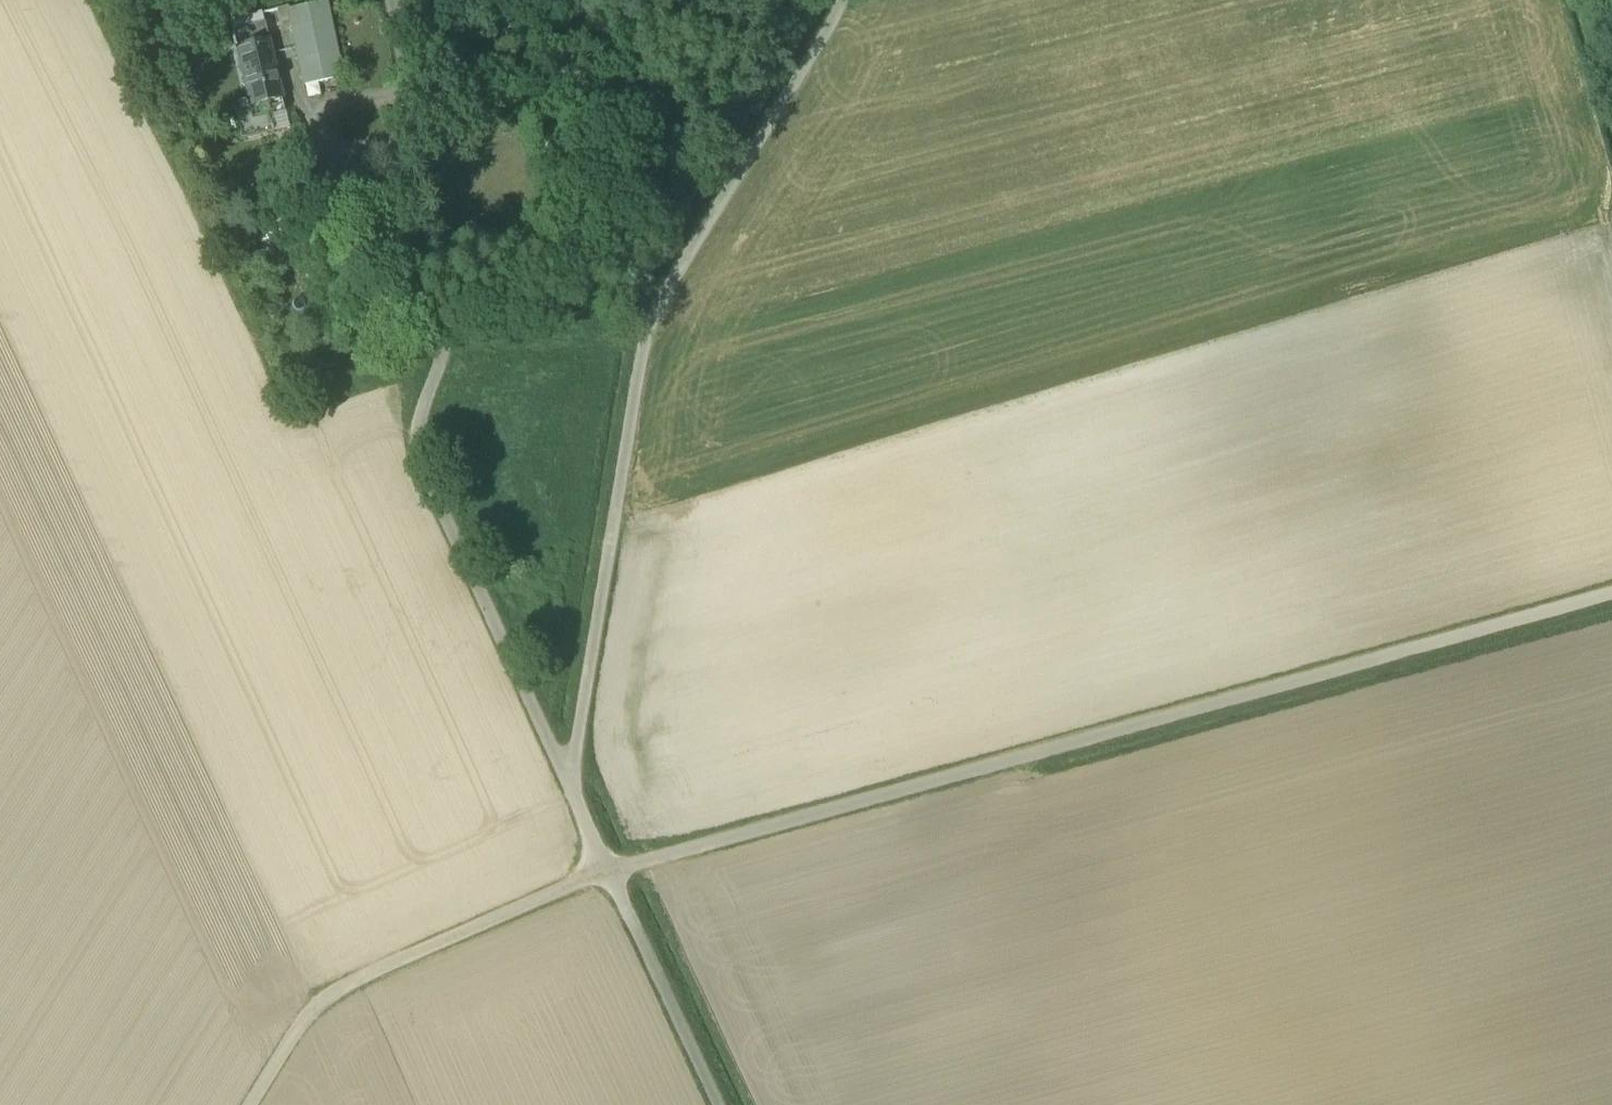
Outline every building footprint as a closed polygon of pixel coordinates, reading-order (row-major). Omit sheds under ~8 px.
[(289,10),(306,86),(342,79),(326,2),(289,10)] [(235,33),(265,25),(262,14),(232,21),(235,33)] [(235,33),(239,48),(269,40),(265,25),(235,33)] [(233,106),(241,140),(274,132),(270,117),(286,112),(269,40),(239,48),(238,48),(250,101),(233,106)] [(290,128),(286,112),(270,117),(274,132),(290,128)]
